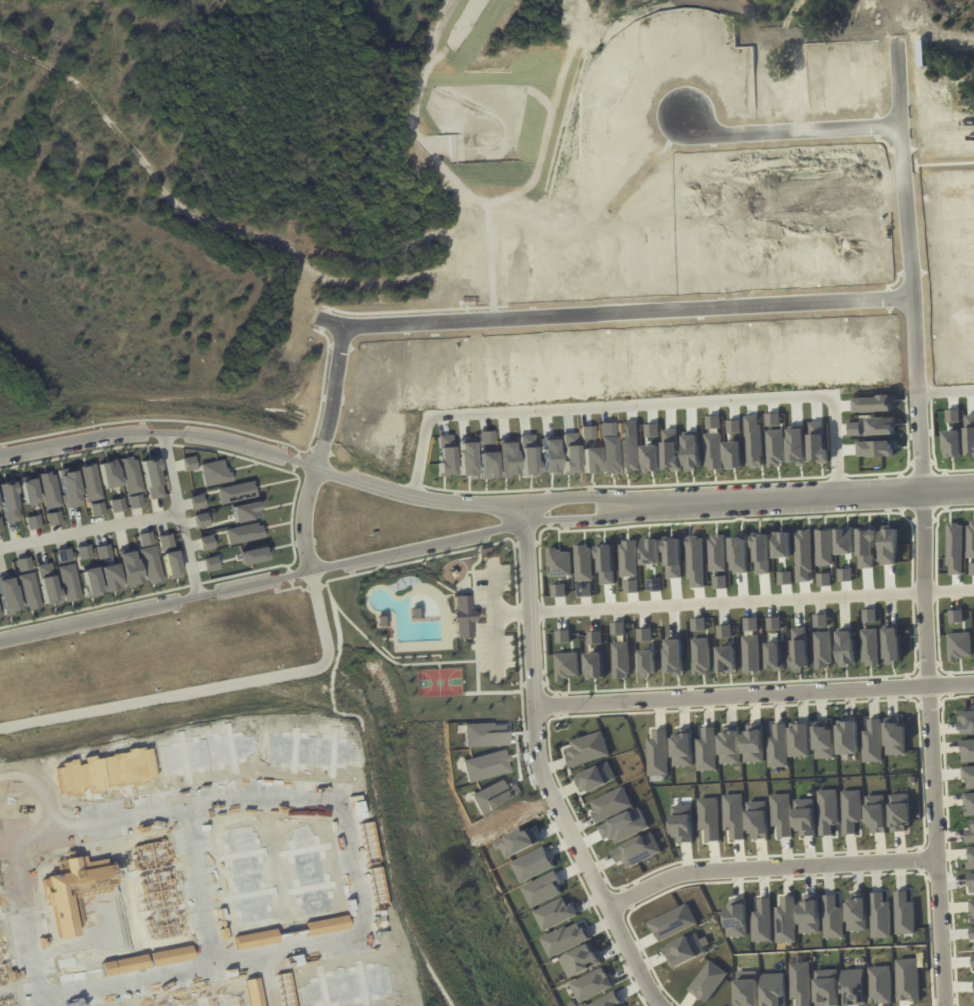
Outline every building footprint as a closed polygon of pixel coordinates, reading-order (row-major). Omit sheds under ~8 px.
[(461,298),(476,297),(476,304),(461,305),(461,298)] [(941,409),(955,409),(955,422),(942,423),(941,409)] [(831,464),(830,452),(828,453),(826,423),(811,424),(814,465),(831,464)] [(704,433),(721,433),(722,469),(710,470),(710,466),(706,466),(704,433)] [(894,441),(895,461),(878,462),(878,464),(858,466),(856,450),(854,449),(853,440),(893,439),(894,441)] [(726,442),(742,441),(743,466),(736,467),(736,469),(727,469),(726,442)] [(561,459),(563,459),(562,445),(577,444),(577,471),(570,471),(570,474),(561,474),(561,459)] [(479,479),(478,452),(494,452),(495,476),(488,476),(488,478),(479,479)] [(119,458),(136,455),(144,490),(127,494),(119,458)] [(183,458),(194,455),(197,468),(186,471),(183,458)] [(142,461),(159,457),(166,488),(162,489),(164,496),(151,499),(142,461)] [(233,479),(205,485),(200,462),(223,458),(225,466),(227,466),(228,470),(231,470),(233,479)] [(101,463),(118,459),(123,484),(107,487),(101,463)] [(94,463),(102,497),(87,501),(80,466),(94,463)] [(46,509),(38,473),(54,470),(62,505),(46,509)] [(78,470),(85,502),(69,505),(61,474),(78,470)] [(37,478),(42,501),(28,504),(23,481),(37,478)] [(220,503),(254,496),(251,480),(216,488),(220,503)] [(0,483),(12,481),(20,519),(9,521),(0,483)] [(142,506),(140,493),(126,496),(129,509),(142,506)] [(189,496),(192,510),(204,507),(201,494),(189,496)] [(109,500),(111,512),(124,509),(122,497),(109,500)] [(257,499),(261,516),(235,521),(232,504),(257,499)] [(88,503),(90,516),(104,514),(102,501),(88,503)] [(48,525),(61,522),(58,510),(45,513),(48,525)] [(193,514),(196,528),(208,526),(205,512),(193,514)] [(40,527),(38,514),(25,516),(27,529),(40,527)] [(841,559),(858,558),(855,520),(850,519),(850,528),(839,528),(841,559)] [(261,539),(259,522),(225,527),(227,543),(261,539)] [(884,567),(902,566),(901,556),(906,556),(905,544),(901,544),(901,534),(896,526),(888,526),(882,535),(884,567)] [(817,528),(825,528),(825,532),(828,533),(834,531),(835,566),(818,567),(817,528)] [(154,541),(141,544),(138,532),(151,529),(154,541)] [(158,534),(170,531),(174,544),(161,547),(158,534)] [(861,568),(875,568),(875,559),(876,559),(876,545),(879,545),(879,534),(877,532),(874,532),(875,535),(871,536),(868,536),(868,532),(861,533),(861,568)] [(199,537),(202,550),(214,547),(211,534),(199,537)] [(95,545),(108,542),(111,555),(98,558),(95,545)] [(91,557),(89,544),(76,546),(78,559),(91,557)] [(238,551),(241,565),(266,559),(263,546),(238,551)] [(58,563),(71,560),(69,547),(56,550),(58,563)] [(117,553),(125,587),(140,583),(133,549),(117,553)] [(181,577),(175,549),(162,552),(167,579),(181,577)] [(549,554),(550,575),(570,575),(570,554),(549,554)] [(203,558),(206,571),(218,569),(215,555),(203,558)] [(577,555),(577,571),(591,571),(590,555),(577,555)] [(18,571),(31,569),(29,556),(15,559),(18,571)] [(73,561),(81,597),(65,601),(57,565),(73,561)] [(42,604),(57,603),(52,562),(37,564),(42,604)] [(104,592),(121,588),(115,563),(98,567),(104,592)] [(80,570),(87,597),(101,594),(95,566),(80,570)] [(840,569),(854,568),(854,578),(852,582),(841,583),(840,569)] [(40,607),(33,571),(17,575),(24,611),(40,607)] [(778,571),(791,571),(792,584),(779,585),(778,571)] [(819,574),(827,576),(834,573),(834,584),(830,586),(820,587),(819,574)] [(713,576),(726,575),(727,588),(714,589),(713,576)] [(2,613),(18,611),(13,577),(0,579),(0,596),(2,613)] [(566,583),(566,596),(552,597),(552,584),(566,583)] [(590,595),(590,585),(579,586),(579,596),(590,595)] [(453,612),(452,596),(468,595),(469,611),(473,611),(474,621),(469,622),(470,637),(454,638),(453,622),(451,623),(450,612),(453,612)] [(862,609),(863,622),(876,622),(876,609),(862,609)] [(963,623),(962,610),(949,611),(949,623),(963,623)] [(826,613),(827,627),(814,628),(813,613),(826,613)] [(375,614),(385,614),(385,624),(375,625),(375,614)] [(767,617),(780,616),(780,630),(768,630),(767,617)] [(705,617),(705,631),(692,631),(691,617),(705,617)] [(744,617),(757,617),(758,631),(744,631),(744,617)] [(625,621),(626,634),(612,635),(611,622),(625,621)] [(717,625),(730,624),(731,638),(718,638),(717,625)] [(651,627),(651,641),(638,642),(637,628),(651,627)] [(808,668),(807,627),(792,628),(793,669),(808,668)] [(900,627),(884,628),(886,663),(901,663),(900,627)] [(569,629),(570,643),(556,643),(556,629),(569,629)] [(877,629),(861,630),(863,666),(879,665),(877,629)] [(601,631),(602,645),(589,645),(588,631),(601,631)] [(855,665),(853,631),(838,632),(839,666),(855,665)] [(814,632),(815,669),(831,668),(830,632),(814,632)] [(947,633),(949,659),(971,659),(971,632),(947,633)] [(758,635),(742,636),(744,672),(760,671),(758,635)] [(692,638),(693,675),(709,675),(708,638),(692,638)] [(666,640),(667,675),(683,674),(682,639),(666,640)] [(628,642),(612,642),(614,679),(630,678),(628,642)] [(767,670),(783,670),(782,643),(767,643),(767,670)] [(735,646),(718,647),(719,673),(735,673),(735,646)] [(655,676),(654,650),(641,650),(642,677),(655,676)] [(578,652),(555,653),(556,679),(579,678),(578,652)] [(603,653),(586,653),(587,679),(604,679),(603,653)] [(960,711),(961,734),(973,734),(973,711),(960,711)] [(905,754),(904,717),(885,717),(886,755),(905,754)] [(882,762),(881,719),(867,719),(868,730),(862,731),(863,763),(882,762)] [(834,758),(833,721),(814,722),(815,759),(834,758)] [(858,753),(857,722),(838,723),(839,754),(858,753)] [(768,767),(787,767),(786,724),(773,724),(773,737),(768,737),(768,767)] [(811,756),(810,724),(790,724),(791,757),(811,756)] [(745,762),(764,762),(763,725),(744,726),(745,762)] [(698,771),(717,770),(715,727),(702,728),(702,739),(697,739),(698,771)] [(741,763),(739,727),(720,727),(721,764),(741,763)] [(674,766),(693,766),(692,729),(673,730),(674,766)] [(654,740),(648,740),(649,776),(668,775),(667,730),(653,730),(654,740)] [(565,742),(570,766),(609,757),(604,733),(565,742)] [(961,740),(962,762),(973,762),(973,739),(961,740)] [(617,779),(609,762),(574,778),(582,795),(617,779)] [(967,780),(967,789),(973,788),(973,766),(962,766),(962,780),(967,780)] [(594,811),(593,808),(594,808),(591,802),(623,786),(633,806),(598,823),(592,812),(594,811)] [(838,825),(837,789),(818,790),(819,836),(832,836),(832,825),(838,825)] [(862,822),(861,790),(841,791),(843,834),(856,834),(856,822),(862,822)] [(964,793),(965,816),(973,815),(973,793),(964,793)] [(742,794),(723,795),(724,831),(731,830),(731,840),(744,840),(742,794)] [(771,794),(772,826),(778,826),(779,838),(791,837),(790,794),(771,794)] [(906,831),(906,823),(910,823),(909,794),(889,794),(890,832),(906,831)] [(886,832),(885,795),(866,796),(867,833),(886,832)] [(699,830),(706,830),(706,841),(719,841),(718,798),(698,798),(699,830)] [(796,837),(815,836),(814,799),(795,800),(796,837)] [(768,839),(767,801),(748,802),(749,839),(768,839)] [(693,842),(691,805),(672,806),(674,843),(693,842)] [(971,819),(971,829),(965,830),(966,842),(973,842),(973,819),(971,819)] [(370,820),(378,860),(365,863),(357,823),(370,820)] [(612,851),(618,863),(624,860),(628,868),(662,852),(652,831),(612,851)] [(512,863),(544,846),(555,866),(523,883),(512,863)] [(533,908),(562,893),(557,885),(562,883),(555,870),(522,888),(533,908)] [(907,891),(895,891),(896,934),(916,934),(915,902),(908,902),(907,891)] [(890,902),(883,902),(883,892),(870,893),(872,938),(891,937),(890,902)] [(867,930),(866,893),(848,894),(849,931),(867,930)] [(823,895),(824,938),(843,937),(842,907),(836,907),(836,894),(823,895)] [(819,896),(800,897),(801,934),(820,933),(819,896)] [(578,914),(544,932),(534,912),(563,897),(567,904),(572,901),(578,914)] [(782,897),(782,908),(776,908),(778,943),(797,942),(795,897),(782,897)] [(773,941),(771,898),(758,899),(759,911),(753,911),(754,942),(773,941)] [(748,936),(746,899),(730,900),(731,908),(727,908),(728,937),(748,936)] [(659,940),(653,927),(650,929),(647,921),(686,902),(696,922),(659,940)] [(303,921),(345,914),(347,928),(305,935),(303,921)] [(551,957),(589,938),(584,927),(582,928),(578,922),(567,928),(566,925),(541,938),(551,957)] [(235,936),(275,928),(277,941),(237,949),(235,936)] [(706,936),(699,939),(697,932),(663,948),(672,967),(712,949),(706,936)] [(150,952),(191,943),(193,956),(153,965),(150,952)] [(569,978),(601,964),(592,943),(560,958),(569,978)] [(102,961),(146,953),(149,968),(104,976),(102,961)] [(917,958),(920,1001),(912,1002),(912,999),(897,1000),(895,959),(917,958)] [(728,974),(707,1002),(700,997),(699,998),(688,989),(710,960),(728,974)] [(789,963),(791,998),(797,997),(797,1005),(811,1005),(808,962),(789,963)] [(890,966),(868,967),(869,1003),(876,1002),(876,1004),(892,1003),(890,966)] [(602,967),(605,973),(606,972),(614,987),(581,1003),(571,982),(602,967)] [(841,970),(842,1005),(865,1005),(864,969),(841,970)] [(289,970),(295,1005),(282,1005),(275,973),(289,970)] [(837,970),(815,970),(816,1005),(839,1005),(837,970)] [(784,973),(762,974),(763,1005),(785,1005),(784,973)] [(258,977),(263,1005),(250,1005),(245,979),(258,977)] [(757,979),(759,1005),(742,1005),(737,1005),(735,980),(757,979)] [(617,1005),(618,1005),(588,1005),(615,991),(622,1002),(617,1005)]
